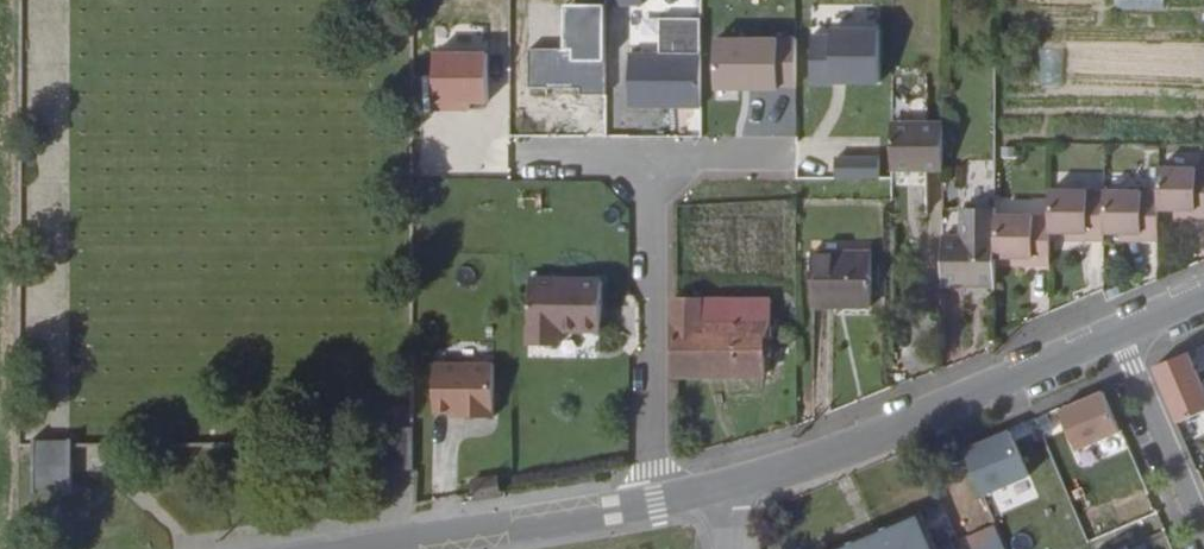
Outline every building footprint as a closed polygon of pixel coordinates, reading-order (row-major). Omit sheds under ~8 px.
[(1174,0),(1118,0),(1118,9),(1174,8),(1174,0)] [(890,128),(891,174),(943,175),(942,127),(890,128)] [(1155,191),(1155,202),(1191,203),(1191,213),(1203,213),(1203,166),(1155,166),(1155,191)] [(1105,190),(1105,193),(1104,212),(1136,213),(1156,213),(1155,202),(1155,191),(1105,190)] [(1105,193),(1047,192),(1046,211),(1104,212),(1105,193)] [(1046,211),(1004,210),(993,212),(993,247),(1024,247),(1024,261),(1046,262),(1046,229),(1046,211)] [(943,211),(941,290),(992,290),(993,247),(993,212),(943,211)] [(1104,212),(1046,211),(1046,229),(1083,229),(1083,242),(1104,242),(1104,227),(1104,212)] [(1104,212),(1104,227),(1136,228),(1136,213),(1104,212)] [(1155,241),(1156,213),(1136,213),(1136,228),(1136,240),(1155,241)] [(874,249),(815,248),(814,302),(873,303),(874,249)] [(606,285),(535,284),(535,350),(565,351),(566,336),(605,337),(606,285)] [(772,293),(674,293),(674,370),(772,370),(772,293)] [(1194,350),(1159,364),(1183,420),(1203,411),(1203,372),(1194,350)] [(500,361),(441,361),(440,409),(468,409),(468,414),(500,414),(500,361)] [(1128,427),(1112,387),(1068,406),(1085,446),(1128,427)] [(384,437),(331,436),(330,465),(419,466),(420,422),(384,422),(384,437)] [(965,439),(958,425),(939,433),(945,447),(965,439)] [(1018,427),(972,446),(990,489),(1036,470),(1018,427)] [(73,483),(73,433),(30,432),(29,482),(73,483)] [(475,500),(500,494),(497,481),(471,487),(475,500)] [(927,506),(824,548),(945,548),(927,506)] [(977,548),(1004,548),(994,524),(970,533),(977,548)]
